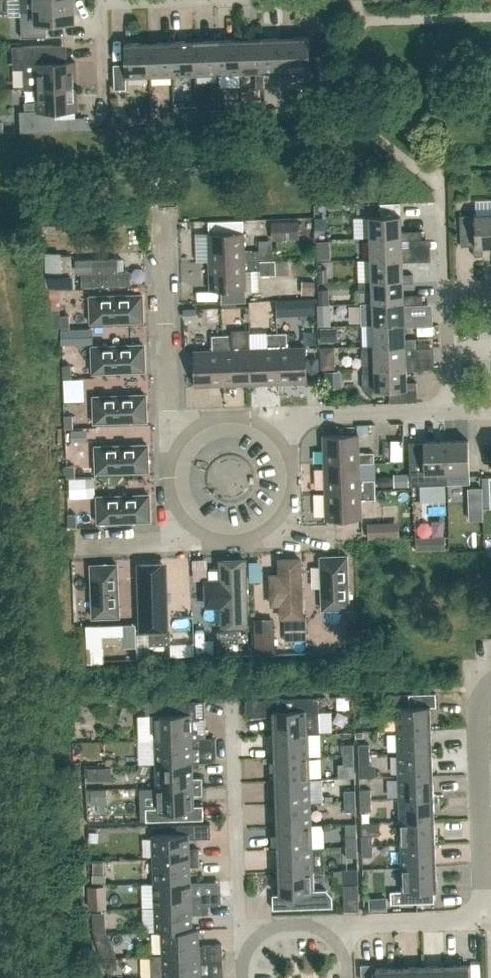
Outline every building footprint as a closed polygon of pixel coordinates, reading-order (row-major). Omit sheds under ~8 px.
[(22,37),(47,36),(46,23),(74,22),(73,0),(20,0),(22,37)] [(310,57),(309,36),(285,37),(287,72),(310,71),(311,82),(323,82),(322,56),(310,57)] [(264,73),(287,72),(285,37),(263,38),(264,73)] [(264,88),(264,73),(263,38),(240,39),(241,73),(255,73),(256,88),(264,88)] [(240,39),(217,40),(218,74),(241,73),(240,39)] [(172,41),(173,76),(195,75),(194,40),(172,41)] [(194,40),(195,75),(218,74),(217,40),(194,40)] [(150,77),(173,76),(172,41),(149,42),(150,77)] [(127,89),(126,78),(150,77),(149,42),(125,43),(125,63),(113,64),(114,90),(127,89)] [(23,46),(24,88),(36,88),(36,87),(76,86),(75,61),(53,62),(53,44),(13,46),(13,47),(23,46)] [(36,87),(36,88),(37,102),(25,102),(25,111),(20,111),(21,132),(66,130),(66,121),(53,118),(53,112),(55,112),(55,111),(77,110),(76,86),(36,87)] [(196,106),(174,106),(174,111),(175,111),(175,122),(197,122),(196,106)] [(266,108),(255,108),(256,119),(266,119),(266,108)] [(277,119),(277,108),(266,108),(266,119),(277,119)] [(221,121),(231,120),(231,109),(220,110),(221,121)] [(220,110),(210,110),(210,121),(221,121),(220,110)] [(164,112),(165,123),(175,122),(175,111),(174,111),(164,112)] [(401,214),(370,215),(371,237),(402,236),(402,240),(422,239),(421,230),(402,231),(401,214)] [(482,245),(490,245),(490,214),(460,215),(461,246),(474,245),(474,256),(483,255),(482,245)] [(273,239),(292,239),(292,221),(272,222),(273,239)] [(244,232),(208,233),(209,261),(260,260),(259,250),(244,250),(244,232)] [(402,246),(402,240),(402,236),(371,237),(371,259),(403,258),(403,261),(427,260),(426,250),(414,251),(409,246),(402,246)] [(283,249),(272,250),(273,260),(276,260),(283,260),(283,249)] [(76,254),(77,285),(131,283),(130,268),(124,268),(123,252),(76,254)] [(59,255),(60,276),(72,275),(71,254),(59,255)] [(403,283),(413,282),(413,273),(403,274),(403,261),(403,258),(371,259),(372,281),(403,279),(403,283)] [(273,260),(260,260),(209,261),(210,290),(221,289),(222,302),(245,301),(245,289),(246,289),(245,270),(259,270),(260,275),(276,274),(276,260),(273,260)] [(404,295),(403,283),(403,279),(372,281),(359,281),(359,291),(372,290),(373,302),(404,301),(404,304),(414,304),(424,303),(423,295),(414,295),(404,295)] [(53,293),(54,314),(65,314),(64,293),(53,293)] [(143,294),(90,296),(91,323),(144,321),(143,294)] [(269,316),(286,317),(286,296),(269,295),(269,316)] [(405,317),(404,304),(404,301),(373,302),(374,324),(405,323),(405,326),(425,325),(425,316),(405,317)] [(196,309),(184,309),(184,321),(196,321),(196,309)] [(62,327),(70,327),(69,315),(61,315),(62,326),(62,327)] [(416,347),(415,338),(405,339),(405,326),(405,323),(374,324),(374,345),(406,344),(406,347),(416,347)] [(262,340),(262,325),(243,326),(243,340),(262,340)] [(251,384),(279,383),(277,332),(267,333),(268,348),(250,348),(251,384)] [(279,383),(307,382),(306,346),(287,347),(287,332),(277,332),(279,383)] [(212,350),(194,350),(195,386),(224,385),(222,334),(212,335),(212,350)] [(232,334),(222,334),(224,385),(251,384),(250,348),(232,349),(232,334)] [(145,344),(92,346),(93,373),(146,371),(145,344)] [(406,369),(417,369),(431,368),(430,358),(418,359),(411,354),(406,354),(406,347),(406,344),(374,345),(362,346),(363,367),(375,367),(406,366),(406,369)] [(64,376),(64,378),(72,377),(71,365),(63,365),(64,376)] [(407,382),(406,369),(406,366),(375,367),(363,367),(364,390),(407,388),(407,391),(417,390),(417,381),(407,382)] [(338,386),(338,370),(326,370),(326,387),(338,386)] [(57,394),(58,415),(78,414),(76,393),(57,394)] [(146,394),(93,396),(94,423),(147,421),(146,394)] [(65,428),(73,427),(73,415),(65,415),(65,428)] [(353,418),(354,430),(368,430),(367,417),(353,418)] [(72,429),(72,441),(82,441),(82,429),(72,429)] [(359,434),(323,435),(324,463),(360,462),(360,463),(375,462),(374,451),(359,452),(359,434)] [(404,440),(391,439),(391,459),(404,459),(404,440)] [(470,471),(469,439),(446,440),(447,471),(470,471)] [(446,440),(424,441),(409,442),(411,485),(448,483),(447,471),(446,440)] [(148,444),(95,446),(96,472),(149,471),(148,444)] [(375,489),(375,479),(360,480),(360,463),(360,462),(324,463),(325,491),(375,489)] [(75,465),(67,465),(67,476),(67,478),(75,477),(75,465)] [(397,474),(397,486),(410,486),(410,474),(397,474)] [(490,507),(490,476),(483,477),(484,508),(490,507)] [(482,488),(471,488),(471,504),(483,504),(482,488)] [(361,500),(376,499),(375,489),(325,491),(326,519),(361,518),(361,500)] [(150,494),(97,496),(98,522),(151,521),(150,494)] [(47,499),(48,515),(63,514),(62,498),(47,499)] [(76,514),(68,514),(69,526),(77,526),(76,514)] [(387,516),(388,532),(406,531),(405,515),(387,516)] [(416,537),(416,550),(445,549),(445,536),(416,537)] [(279,613),(304,613),(302,553),(287,553),(277,554),(278,568),(271,569),(272,602),(279,601),(279,613)] [(223,622),(247,621),(245,555),(221,556),(223,622)] [(347,555),(321,556),(322,609),(349,608),(347,555)] [(168,626),(166,558),(136,559),(138,627),(168,626)] [(118,564),(91,565),(93,617),(119,616),(118,564)] [(313,621),(314,634),(335,633),(334,621),(313,621)] [(246,637),(282,635),(281,622),(245,624),(246,637)] [(102,635),(101,625),(86,626),(87,648),(124,646),(124,634),(102,635)] [(307,640),(306,628),(285,628),(285,640),(290,640),(307,640)] [(217,631),(217,643),(239,642),(238,630),(217,631)] [(359,630),(358,630),(347,630),(347,638),(358,638),(359,638),(359,630)] [(170,632),(149,633),(150,645),(171,644),(170,632)] [(396,706),(397,730),(432,729),(431,705),(436,705),(436,693),(384,694),(384,707),(396,706)] [(368,708),(368,696),(355,696),(356,708),(368,708)] [(276,710),(273,710),(274,734),(308,733),(320,732),(319,709),(319,697),(275,698),(276,710)] [(145,703),(146,715),(154,715),(155,739),(201,737),(201,738),(206,738),(205,701),(145,703)] [(398,753),(432,751),(432,729),(397,730),(398,753)] [(274,757),(309,756),(308,733),(274,734),(274,757)] [(192,762),(192,746),(201,746),(201,748),(216,748),(216,737),(206,738),(201,738),(201,737),(155,739),(156,763),(192,762)] [(370,754),(369,743),(358,744),(359,754),(370,754)] [(354,744),(343,744),(343,755),(354,754),(354,744)] [(398,753),(398,775),(433,774),(432,751),(398,753)] [(343,755),(343,765),(354,765),(354,754),(343,755)] [(359,765),(370,764),(370,754),(359,754),(359,765)] [(275,780),(310,779),(309,756),(274,757),(275,780)] [(203,785),(202,777),(193,777),(192,762),(156,763),(156,787),(203,785)] [(237,774),(238,790),(254,789),(253,773),(237,774)] [(399,798),(434,797),(433,774),(398,775),(399,798)] [(276,803),(311,801),(310,779),(275,780),(276,803)] [(157,807),(146,808),(146,821),(204,819),(203,805),(194,805),(194,794),(203,794),(203,785),(156,787),(157,807)] [(355,789),(344,789),(345,800),(356,800),(355,789)] [(371,799),(371,789),(360,789),(360,799),(371,799)] [(399,798),(400,821),(435,820),(434,797),(399,798)] [(372,810),(371,799),(360,799),(361,810),(372,810)] [(345,800),(345,811),(356,810),(356,800),(345,800)] [(277,826),(312,824),(311,801),(276,803),(277,826)] [(384,816),(384,835),(393,835),(393,816),(384,816)] [(400,821),(401,844),(436,842),(435,820),(400,821)] [(177,833),(152,834),(153,858),(199,857),(199,848),(189,848),(189,838),(211,837),(211,823),(177,825),(177,833)] [(278,848),(312,847),(312,824),(277,826),(278,848)] [(373,845),(373,834),(362,835),(362,845),(373,845)] [(357,835),(346,835),(346,846),(357,845),(357,835)] [(401,844),(402,867),(436,865),(436,842),(401,844)] [(346,846),(347,856),(357,856),(357,845),(346,846)] [(373,855),(373,845),(362,845),(362,856),(373,855)] [(278,871),(313,870),(312,847),(278,848),(278,871)] [(199,857),(153,858),(154,882),(191,881),(190,866),(199,865),(199,857)] [(402,890),(391,891),(391,903),(435,902),(434,890),(437,889),(436,865),(402,867),(402,890)] [(326,889),(314,889),(313,870),(278,871),(279,893),(273,894),(273,908),(333,906),(332,895),(326,889)] [(191,881),(154,882),(155,906),(201,905),(215,904),(214,896),(191,896),(191,881)] [(192,928),(192,914),(201,913),(201,905),(155,906),(155,931),(161,931),(161,930),(192,929),(192,928)] [(132,936),(143,936),(144,924),(101,923),(101,942),(132,942),(132,936)] [(198,928),(192,928),(192,929),(161,930),(161,931),(162,954),(222,952),(222,943),(199,944),(198,928)] [(151,977),(169,977),(200,977),(200,961),(223,961),(222,952),(162,954),(150,955),(151,977)] [(362,977),(374,977),(374,964),(362,964),(362,977)] [(469,964),(446,965),(446,977),(470,977),(469,964)] [(446,965),(423,966),(423,977),(446,977),(446,965)] [(423,966),(400,967),(400,977),(423,977),(423,966)] [(400,967),(376,968),(376,977),(400,977),(400,967)]
